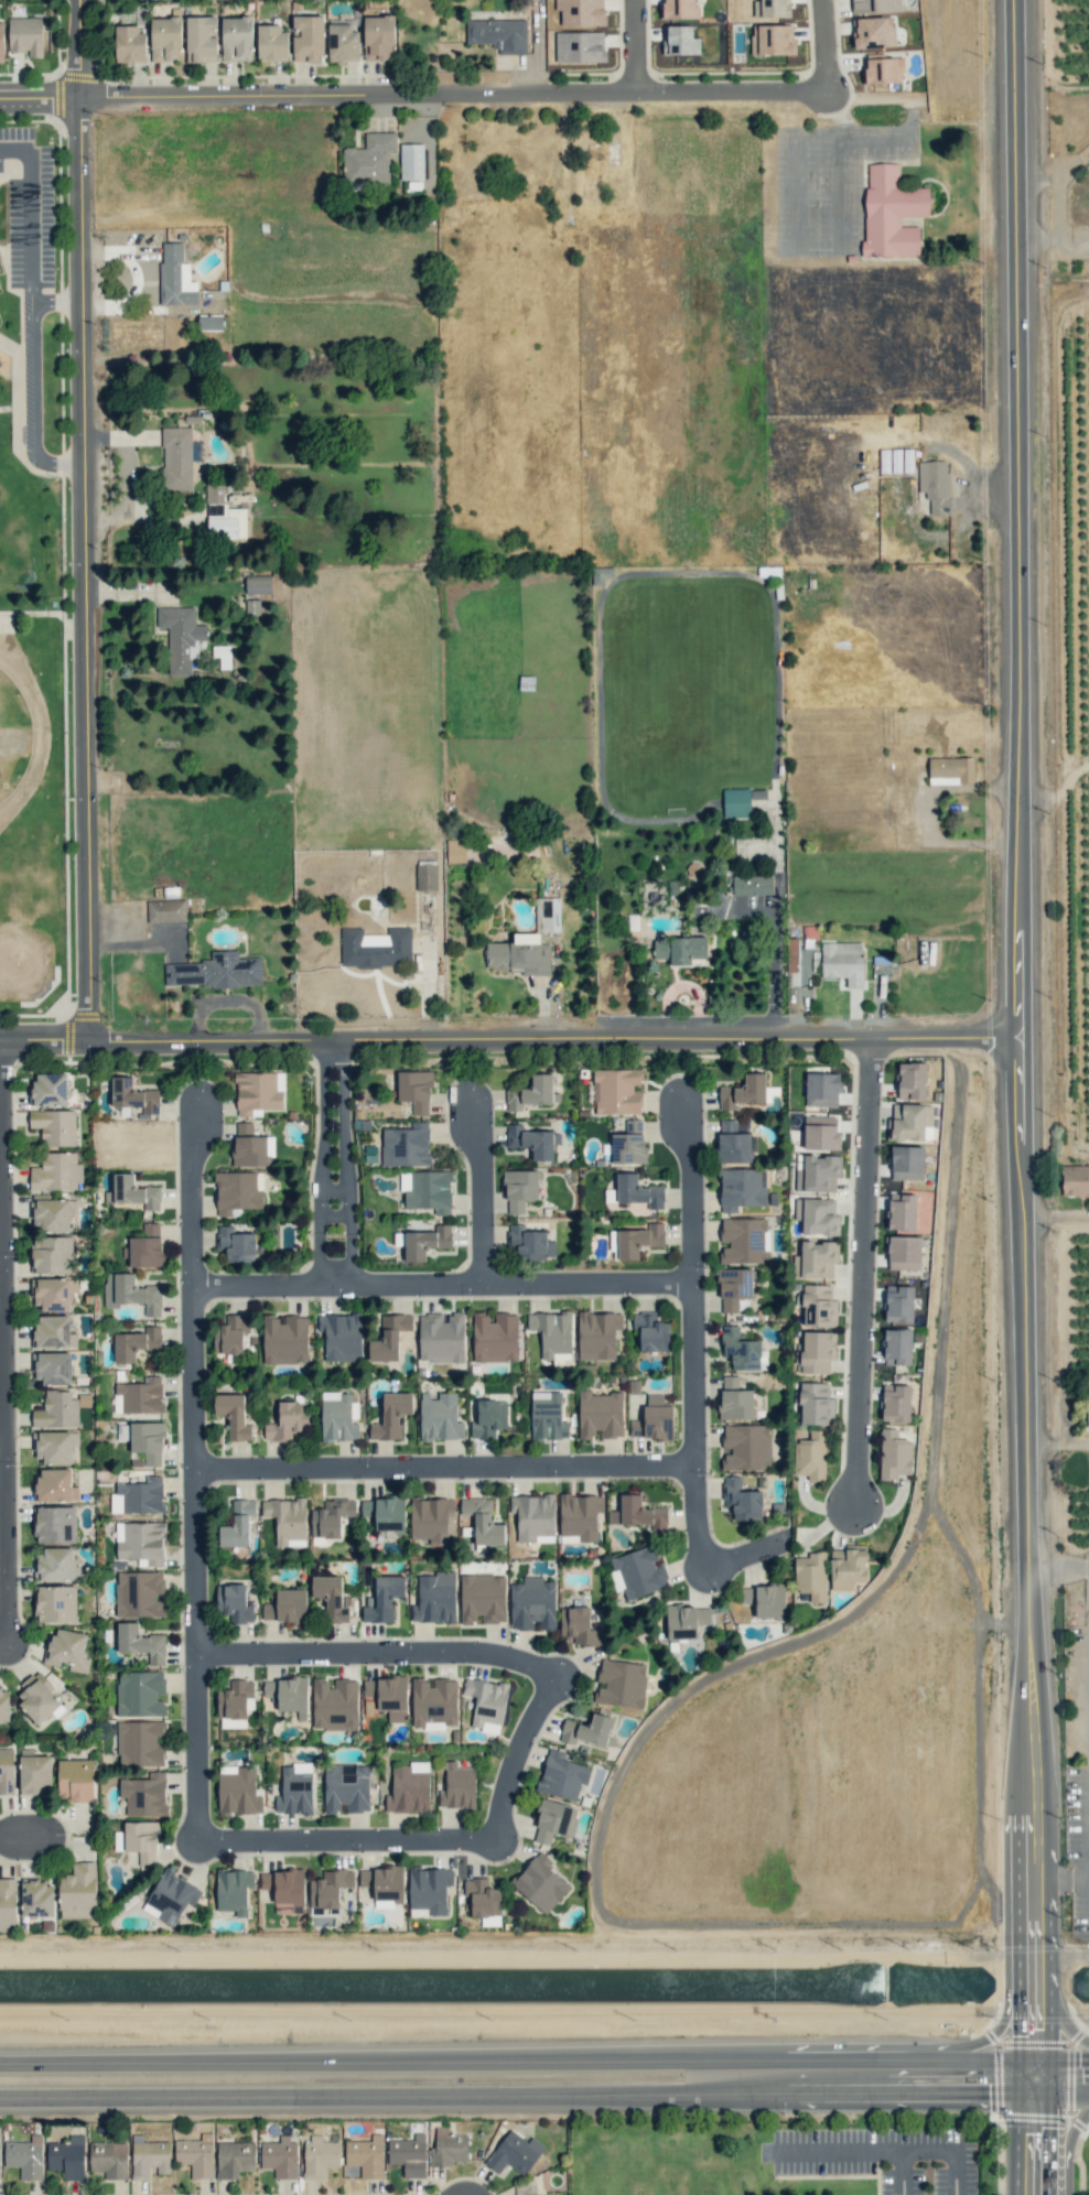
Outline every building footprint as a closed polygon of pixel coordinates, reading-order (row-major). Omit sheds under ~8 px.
[(555,11),(561,10),(561,26),(605,25),(604,0),(555,0),(555,11)] [(699,19),(699,6),(695,6),(695,0),(663,0),(663,19),(699,19)] [(790,0),(761,0),(761,1),(753,0),(753,18),(790,18),(790,0)] [(899,12),(899,0),(850,0),(850,13),(899,12)] [(151,18),(151,62),(174,61),(174,57),(181,57),(181,10),(170,10),(170,18),(151,18)] [(187,62),(217,62),(216,16),(185,17),(187,62)] [(322,16),(293,16),(293,33),(292,33),(293,61),(323,61),(322,16)] [(394,16),(364,16),(364,59),(395,58),(394,16)] [(252,17),(222,18),(222,61),(253,60),(252,17)] [(894,17),(854,18),(855,49),(894,47),(894,17)] [(43,18),(9,18),(9,52),(28,52),(28,58),(42,58),(43,18)] [(359,31),(352,31),(351,20),(328,21),(328,61),(359,61),(359,31)] [(525,20),(466,20),(466,44),(495,44),(495,54),(526,54),(525,20)] [(116,62),(146,61),(146,33),(139,33),(138,25),(115,26),(116,62)] [(288,32),(280,32),(280,25),(258,25),(258,59),(288,60),(288,32)] [(751,54),(794,55),(794,26),(751,25),(751,54)] [(665,55),(700,55),(699,38),(693,38),(693,26),(664,26),(665,55)] [(603,32),(555,32),(556,62),(606,62),(606,51),(603,51),(603,32)] [(865,59),(866,84),(903,82),(903,57),(865,59)] [(389,182),(388,152),(396,151),(395,132),(364,132),(365,148),(342,148),(343,183),(389,182)] [(423,144),(400,144),(400,180),(423,180),(423,144)] [(919,256),(919,226),(900,226),(900,217),(929,217),(929,188),(898,188),(898,164),(865,164),(865,256),(919,256)] [(161,305),(197,304),(197,281),(190,281),(189,263),(182,263),(182,243),(160,243),(161,305)] [(222,314),(198,315),(198,330),(222,330),(222,314)] [(191,427),(162,427),(163,489),(192,489),(191,427)] [(948,461),(918,461),(919,492),(928,492),(929,516),(949,515),(948,461)] [(246,539),(246,506),(252,506),(252,494),(226,494),(227,483),(207,482),(206,538),(246,539)] [(271,575),(245,576),(245,594),(271,593),(271,575)] [(245,599),(246,618),(263,617),(263,599),(245,599)] [(168,675),(191,675),(191,659),(198,659),(198,640),(207,640),(207,625),(194,625),(194,607),(157,607),(157,628),(168,628),(168,675)] [(928,758),(929,784),(974,783),(974,757),(928,758)] [(750,788),(723,789),(724,817),(751,817),(750,788)] [(447,863),(466,862),(465,839),(446,839),(447,863)] [(416,890),(436,890),(436,860),(416,860),(416,890)] [(772,875),(726,877),(727,895),(773,894),(772,875)] [(559,898),(536,898),(537,933),(560,932),(559,898)] [(186,921),(186,900),(147,901),(147,922),(186,921)] [(340,928),(341,967),(411,966),(411,928),(387,928),(387,935),(362,935),(362,928),(340,928)] [(486,942),(486,969),(523,969),(523,975),(550,975),(550,944),(539,944),(539,933),(514,934),(514,942),(486,942)] [(707,937),(653,938),(654,959),(670,959),(670,966),(691,965),(691,959),(707,959),(707,937)] [(822,942),(821,977),(846,978),(846,988),(863,988),(864,943),(822,942)] [(164,963),(165,987),(262,985),(261,957),(237,958),(237,951),(211,951),(211,962),(164,963)] [(926,1063),(898,1063),(897,1099),(925,1100),(926,1063)] [(641,1114),(641,1088),(642,1088),(642,1069),(594,1070),(594,1114),(641,1114)] [(398,1071),(397,1101),(412,1101),(412,1114),(430,1115),(431,1072),(398,1071)] [(805,1106),(839,1107),(840,1072),(806,1071),(805,1106)] [(261,1116),(261,1109),(284,1109),(284,1072),(236,1072),(236,1116),(261,1116)] [(67,1105),(66,1073),(33,1074),(33,1106),(67,1105)] [(734,1104),(766,1103),(764,1073),(744,1073),(744,1086),(719,1087),(719,1110),(734,1109),(734,1104)] [(522,1104),(560,1103),(559,1093),(552,1093),(552,1074),(532,1074),(532,1088),(505,1089),(506,1111),(522,1111),(522,1104)] [(158,1090),(133,1090),(133,1077),(111,1077),(112,1107),(142,1107),(142,1113),(159,1113),(158,1090)] [(932,1127),(932,1105),(893,1104),(893,1118),(888,1118),(888,1140),(924,1141),(924,1127),(932,1127)] [(75,1110),(29,1111),(29,1128),(41,1128),(41,1146),(75,1146),(75,1110)] [(838,1150),(839,1117),(805,1116),(804,1150),(838,1150)] [(611,1164),(645,1163),(644,1119),(625,1119),(626,1134),(611,1134),(611,1164)] [(750,1133),(737,1134),(736,1119),(717,1119),(718,1164),(751,1163),(750,1133)] [(382,1166),(429,1166),(429,1121),(409,1121),(409,1128),(382,1128),(382,1166)] [(267,1166),(266,1136),(253,1136),(253,1122),(234,1122),(234,1166),(267,1166)] [(522,1131),(523,1125),(506,1124),(506,1147),(532,1148),(532,1160),(553,1161),(554,1144),(560,1144),(560,1132),(522,1131)] [(891,1179),(923,1180),(924,1147),(892,1146),(891,1179)] [(30,1191),(83,1189),(82,1163),(77,1163),(77,1152),(42,1153),(42,1166),(30,1166),(30,1191)] [(796,1191),(836,1192),(836,1178),(841,1178),(842,1156),(797,1154),(796,1191)] [(1061,1166),(1062,1196),(1088,1196),(1088,1165),(1061,1166)] [(719,1169),(720,1213),(737,1213),(737,1206),(766,1206),(766,1168),(719,1169)] [(537,1170),(505,1171),(506,1214),(524,1214),(524,1200),(538,1200),(537,1170)] [(451,1215),(451,1171),(400,1171),(400,1191),(404,1191),(404,1208),(434,1208),(434,1215),(451,1215)] [(216,1216),(241,1215),(241,1209),(263,1209),(263,1172),(215,1172),(216,1216)] [(160,1186),(135,1187),(135,1173),(113,1173),(113,1191),(105,1191),(105,1202),(144,1202),(144,1210),(160,1210),(160,1186)] [(664,1186),(639,1186),(639,1173),(618,1173),(617,1202),(648,1202),(648,1209),(663,1209),(664,1186)] [(916,1194),(889,1193),(888,1230),(916,1231),(916,1194)] [(803,1220),(802,1235),(839,1236),(840,1214),(835,1214),(835,1199),(796,1198),(795,1220),(803,1220)] [(77,1200),(34,1199),(33,1230),(71,1232),(71,1219),(76,1219),(77,1200)] [(719,1263),(769,1262),(769,1238),(766,1238),(766,1218),(721,1219),(721,1246),(719,1246),(719,1263)] [(648,1230),(610,1230),(610,1251),(615,1251),(615,1260),(639,1259),(639,1246),(664,1246),(664,1222),(648,1222),(648,1230)] [(161,1223),(143,1223),(143,1237),(129,1237),(129,1246),(125,1246),(125,1267),(161,1266),(161,1223)] [(526,1232),(526,1224),(509,1225),(510,1246),(517,1246),(518,1260),(556,1259),(555,1241),(547,1241),(547,1231),(526,1232)] [(451,1248),(451,1225),(434,1225),(435,1232),(394,1233),(394,1245),(404,1245),(404,1262),(426,1261),(426,1248),(451,1248)] [(234,1227),(217,1226),(216,1249),(227,1250),(226,1262),(255,1263),(255,1234),(234,1233),(234,1227)] [(73,1236),(32,1237),(33,1274),(74,1272),(73,1236)] [(921,1237),(888,1236),(888,1269),(920,1270),(921,1237)] [(838,1242),(801,1241),(801,1255),(793,1255),(792,1277),(833,1277),(833,1264),(838,1264),(838,1242)] [(720,1312),(738,1312),(738,1298),(752,1298),(752,1268),(719,1269),(720,1312)] [(135,1273),(105,1273),(104,1307),(118,1307),(119,1303),(145,1303),(145,1316),(160,1316),(160,1286),(135,1286),(135,1273)] [(71,1310),(71,1293),(77,1293),(77,1279),(33,1278),(32,1309),(71,1310)] [(804,1306),(804,1326),(836,1327),(837,1300),(831,1300),(831,1285),(803,1284),(803,1294),(797,1293),(796,1306),(804,1306)] [(912,1323),(914,1287),(886,1286),(885,1322),(912,1323)] [(518,1361),(516,1313),(491,1314),(491,1312),(473,1312),(474,1362),(518,1361)] [(572,1314),(528,1312),(527,1330),(542,1331),(541,1359),(554,1360),(554,1352),(571,1353),(572,1314)] [(615,1329),(622,1329),(621,1312),(578,1313),(579,1360),(616,1359),(615,1329)] [(640,1330),(640,1351),(670,1350),(669,1322),(657,1322),(657,1312),(633,1312),(633,1331),(640,1330)] [(464,1313),(448,1313),(448,1321),(442,1321),(442,1314),(419,1314),(419,1362),(464,1363),(464,1313)] [(214,1353),(243,1354),(243,1332),(249,1332),(249,1315),(227,1314),(226,1325),(214,1325),(214,1353)] [(325,1361),(362,1361),(361,1314),(317,1314),(317,1332),(325,1332),(325,1361)] [(308,1363),(307,1316),(282,1316),(282,1315),(263,1315),(264,1363),(308,1363)] [(369,1361),(398,1361),(398,1330),(412,1330),(412,1315),(382,1315),(382,1340),(369,1340),(369,1361)] [(69,1316),(35,1316),(35,1348),(76,1347),(76,1333),(69,1333),(69,1316)] [(739,1326),(723,1325),(722,1357),(732,1357),(731,1370),(760,1371),(760,1341),(739,1340),(739,1326)] [(114,1363),(136,1363),(136,1350),(161,1350),(161,1326),(144,1326),(144,1333),(114,1333),(114,1363)] [(883,1364),(911,1365),(912,1329),(884,1329),(883,1364)] [(829,1373),(829,1359),(834,1359),(835,1332),(803,1332),(803,1351),(795,1351),(795,1363),(801,1364),(801,1373),(829,1373)] [(70,1352),(34,1352),(34,1384),(71,1383),(70,1352)] [(121,1414),(163,1413),(162,1376),(144,1376),(144,1383),(115,1383),(115,1395),(121,1395),(121,1414)] [(753,1420),(753,1389),(739,1389),(739,1376),(720,1376),(720,1420),(753,1420)] [(834,1398),(829,1398),(829,1383),(798,1382),(797,1404),(801,1404),(800,1425),(833,1426),(834,1398)] [(910,1384),(883,1384),(882,1421),(909,1422),(910,1384)] [(78,1427),(78,1399),(71,1399),(71,1391),(44,1390),(44,1410),(32,1410),(32,1426),(78,1427)] [(623,1393),(590,1394),(590,1390),(579,1390),(579,1439),(596,1439),(596,1438),(623,1437),(623,1393)] [(322,1441),(359,1441),(358,1402),(351,1402),(351,1392),(321,1393),(322,1441)] [(531,1392),(532,1439),(568,1439),(568,1421),(561,1421),(561,1392),(531,1392)] [(412,1393),(383,1393),(383,1424),(370,1424),(370,1440),(402,1439),(402,1414),(413,1414),(412,1393)] [(457,1395),(430,1395),(430,1393),(420,1393),(421,1440),(464,1439),(464,1422),(457,1423),(457,1395)] [(214,1395),(215,1417),(228,1416),(229,1441),(251,1440),(251,1425),(244,1425),(244,1394),(214,1395)] [(629,1420),(629,1439),(673,1438),(673,1405),(663,1405),(663,1395),(644,1395),(645,1420),(629,1420)] [(507,1429),(507,1400),(478,1400),(477,1421),(471,1421),(471,1438),(494,1439),(495,1429),(507,1429)] [(264,1423),(264,1440),(292,1440),(292,1431),(301,1431),(301,1423),(308,1423),(308,1401),(279,1402),(279,1423),(264,1423)] [(163,1466),(163,1422),(130,1423),(131,1453),(144,1452),(145,1466),(163,1466)] [(771,1469),(770,1425),(723,1426),(723,1453),(721,1453),(721,1470),(771,1469)] [(911,1474),(912,1440),(897,1439),(897,1428),(880,1428),(879,1479),(898,1479),(898,1474),(911,1474)] [(794,1440),(794,1475),(807,1475),(807,1481),(825,1481),(826,1430),(809,1430),(809,1441),(794,1440)] [(36,1463),(72,1462),(72,1446),(78,1446),(78,1431),(35,1432),(36,1463)] [(163,1512),(162,1476),(145,1476),(145,1482),(116,1483),(116,1493),(110,1493),(111,1513),(163,1512)] [(733,1520),(761,1521),(762,1491),(741,1491),(741,1476),(723,1476),(722,1507),(733,1507),(733,1520)] [(667,1508),(642,1507),(642,1494),(620,1494),(620,1511),(610,1510),(609,1523),(651,1524),(651,1531),(667,1531),(667,1508)] [(518,1542),(555,1542),(554,1495),(510,1496),(510,1513),(518,1513),(518,1542)] [(604,1512),(603,1495),(560,1495),(560,1542),(597,1542),(596,1512),(604,1512)] [(361,1517),(375,1516),(376,1534),(405,1533),(404,1497),(361,1499),(361,1517)] [(411,1498),(410,1539),(429,1539),(429,1546),(448,1546),(448,1515),(453,1515),(453,1498),(411,1498)] [(504,1545),(504,1523),(491,1523),(491,1498),(460,1498),(460,1515),(475,1515),(475,1545),(504,1545)] [(306,1499),(261,1499),(261,1517),(276,1517),(276,1546),(305,1546),(306,1499)] [(341,1538),(341,1516),(355,1516),(355,1499),(324,1499),(324,1509),(312,1508),(311,1538),(341,1538)] [(219,1526),(219,1547),(249,1546),(249,1516),(255,1516),(255,1500),(233,1500),(233,1526),(219,1526)] [(75,1542),(75,1506),(35,1507),(36,1543),(75,1542)] [(163,1566),(164,1522),(116,1522),(116,1559),(140,1559),(140,1566),(163,1566)] [(627,1601),(670,1584),(661,1561),(660,1561),(653,1544),(607,1561),(618,1591),(623,1589),(627,1601)] [(867,1582),(866,1547),(830,1548),(831,1590),(852,1590),(852,1582),(867,1582)] [(73,1580),(72,1548),(44,1548),(44,1554),(34,1554),(34,1581),(73,1580)] [(794,1558),(795,1592),(810,1592),(810,1603),(826,1602),(825,1551),(809,1552),(809,1557),(794,1558)] [(116,1617),(165,1616),(165,1600),(156,1600),(156,1594),(164,1594),(163,1571),(116,1572),(116,1617)] [(456,1622),(455,1571),(434,1571),(434,1575),(418,1575),(418,1604),(411,1604),(412,1622),(456,1622)] [(392,1622),(392,1597),(404,1597),(405,1576),(376,1575),(375,1605),(362,1605),(362,1622),(392,1622)] [(460,1575),(461,1624),(480,1623),(506,1622),(505,1575),(460,1575)] [(312,1597),(325,1597),(326,1623),(350,1622),(349,1595),(342,1595),(341,1576),(312,1576),(312,1597)] [(511,1584),(511,1630),(533,1630),(533,1621),(539,1621),(539,1630),(555,1630),(554,1581),(542,1581),(542,1576),(523,1576),(523,1584),(511,1584)] [(216,1585),(217,1614),(230,1614),(230,1623),(253,1623),(252,1605),(246,1605),(245,1584),(216,1585)] [(786,1618),(785,1584),(741,1585),(741,1605),(755,1604),(756,1618),(786,1618)] [(76,1585),(36,1587),(37,1623),(77,1622),(76,1585)] [(306,1589),(273,1589),(273,1603),(263,1603),(262,1620),(293,1621),(293,1626),(306,1626),(306,1589)] [(710,1624),(710,1606),(666,1607),(667,1640),(695,1639),(695,1624),(710,1624)] [(560,1608),(561,1636),(573,1636),(574,1645),(605,1645),(605,1629),(590,1629),(590,1607),(560,1608)] [(117,1623),(118,1653),(148,1652),(148,1666),(165,1665),(164,1635),(139,1635),(138,1622),(117,1623)] [(87,1634),(52,1628),(46,1664),(87,1671),(89,1659),(83,1658),(87,1634)] [(594,1703),(642,1708),(647,1664),(600,1659),(597,1684),(596,1684),(594,1703)] [(117,1672),(117,1717),(165,1716),(164,1671),(117,1672)] [(65,1705),(35,1672),(20,1685),(24,1690),(15,1698),(41,1727),(65,1705)] [(388,1723),(407,1722),(406,1677),(363,1678),(363,1698),(377,1698),(377,1711),(388,1711),(388,1723)] [(263,1679),(264,1698),(276,1697),(276,1712),(297,1711),(298,1721),(308,1720),(307,1678),(263,1679)] [(313,1730),(357,1730),(358,1679),(331,1679),(313,1678),(313,1730)] [(508,1685),(465,1678),(462,1694),(476,1697),(471,1728),(500,1733),(508,1685)] [(457,1725),(456,1679),(431,1680),(431,1679),(412,1679),(413,1730),(445,1728),(445,1725),(457,1725)] [(217,1690),(218,1718),(247,1718),(246,1698),(254,1698),(253,1680),(230,1680),(230,1689),(217,1690)] [(10,1722),(9,1687),(0,1687),(0,1722),(10,1722)] [(613,1717),(593,1713),(590,1725),(564,1719),(559,1741),(575,1745),(576,1740),(606,1747),(613,1717)] [(117,1722),(117,1767),(165,1766),(165,1721),(117,1722)] [(14,1794),(13,1748),(0,1748),(0,1794),(14,1794)] [(591,1767),(564,1760),(566,1753),(548,1748),(537,1792),(576,1801),(580,1784),(587,1785),(591,1767)] [(50,1756),(20,1757),(20,1794),(50,1794),(50,1756)] [(94,1800),(94,1760),(58,1760),(58,1800),(94,1800)] [(445,1790),(439,1790),(439,1807),(475,1808),(476,1767),(457,1767),(457,1761),(446,1761),(445,1790)] [(428,1763),(392,1764),(392,1794),(385,1794),(386,1812),(429,1811),(428,1763)] [(311,1764),(282,1764),(282,1796),(275,1796),(275,1814),(312,1813),(311,1764)] [(324,1813),(340,1813),(340,1805),(346,1805),(346,1812),(369,1812),(369,1765),(325,1764),(324,1813)] [(262,1813),(262,1796),(255,1796),(255,1766),(218,1766),(219,1814),(262,1813)] [(126,1816),(166,1816),(166,1771),(148,1772),(148,1779),(119,1779),(120,1798),(126,1798),(126,1816)] [(578,1805),(540,1800),(534,1842),(550,1844),(552,1833),(573,1837),(578,1805)] [(157,1821),(124,1822),(124,1831),(114,1832),(114,1851),(139,1851),(139,1865),(157,1865),(157,1821)] [(548,1867),(552,1862),(539,1850),(511,1884),(546,1914),(570,1887),(548,1867)] [(97,1862),(73,1862),(72,1875),(60,1875),(58,1918),(95,1919),(97,1862)] [(403,1867),(359,1868),(359,1887),(374,1887),(374,1907),(403,1906),(403,1867)] [(410,1916),(425,1916),(425,1915),(446,1915),(446,1885),(453,1885),(453,1868),(409,1869),(410,1916)] [(142,1909),(174,1926),(187,1903),(194,1906),(203,1890),(165,1869),(142,1909)] [(246,1888),(253,1887),(253,1869),(216,1870),(217,1911),(235,1910),(235,1917),(247,1917),(246,1888)] [(304,1870),(259,1871),(260,1890),(273,1889),(274,1905),(305,1904),(304,1870)] [(309,1879),(310,1908),(339,1908),(339,1887),(354,1887),(353,1870),(322,1870),(323,1879),(309,1879)] [(16,1931),(15,1878),(0,1879),(0,1931),(16,1931)] [(501,1888),(487,1888),(488,1879),(464,1878),(464,1904),(471,1904),(471,1918),(481,1918),(481,1926),(500,1926),(501,1888)] [(54,1917),(54,1881),(22,1881),(21,1916),(54,1917)] [(430,2167),(453,2167),(453,2162),(468,2162),(468,2135),(448,2134),(448,2127),(436,2127),(435,2148),(430,2148),(430,2167)] [(545,2147),(532,2136),(527,2142),(511,2129),(484,2163),(498,2174),(507,2163),(523,2176),(545,2147)] [(213,2178),(212,2133),(201,2134),(201,2140),(175,2140),(175,2164),(190,2163),(190,2178),(213,2178)] [(425,2178),(426,2133),(414,2133),(414,2140),(388,2140),(387,2164),(403,2164),(403,2178),(425,2178)] [(143,2141),(143,2134),(133,2134),(132,2179),(149,2179),(149,2167),(157,2167),(156,2174),(169,2174),(170,2142),(143,2141)] [(345,2165),(360,2165),(361,2179),(383,2179),(382,2134),(371,2134),(371,2141),(345,2141),(345,2165)] [(19,2179),(41,2180),(42,2135),(30,2135),(30,2142),(5,2142),(4,2167),(19,2167),(19,2179)] [(47,2142),(47,2170),(63,2170),(63,2180),(84,2180),(83,2135),(69,2135),(69,2142),(47,2142)] [(340,2168),(339,2142),(322,2142),(322,2135),(304,2135),(305,2179),(326,2179),(326,2168),(340,2168)] [(261,2142),(260,2168),(274,2168),(274,2179),(296,2179),(297,2138),(279,2138),(279,2142),(261,2142)] [(126,2142),(89,2143),(90,2171),(104,2171),(105,2179),(127,2179),(126,2142)] [(255,2142),(217,2142),(216,2179),(238,2179),(238,2171),(255,2171),(255,2142)]
